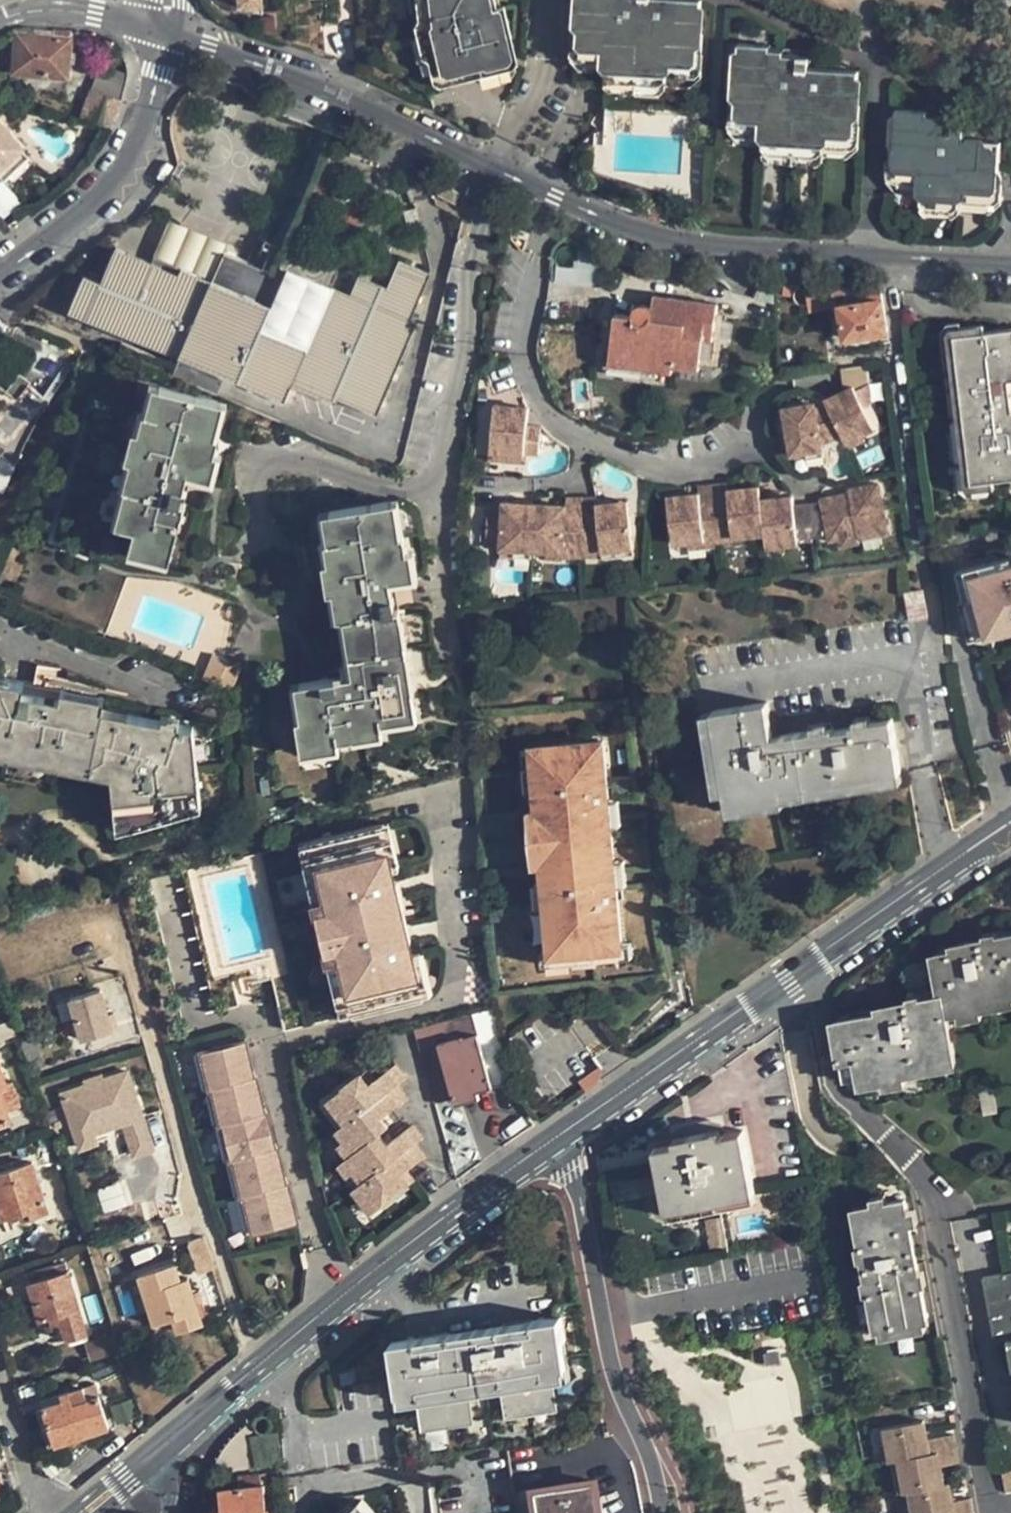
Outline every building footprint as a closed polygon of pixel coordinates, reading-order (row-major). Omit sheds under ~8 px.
[(260,0),(235,0),(235,3),(240,8),(261,6),(260,0)] [(421,11),(417,13),(426,55),(431,54),(437,81),(507,66),(501,36),(508,35),(501,5),(494,6),(492,0),(420,0),(421,11)] [(572,55),(601,57),(599,77),(662,82),(663,69),(694,71),(699,0),(576,0),(572,55)] [(67,75),(73,29),(42,29),(38,32),(16,30),(12,70),(67,75)] [(781,58),(781,51),(767,50),(768,47),(736,45),(730,127),(761,129),(761,149),(821,153),(822,143),(851,146),(856,73),(806,68),(807,60),(796,58),(781,58)] [(81,114),(113,125),(122,101),(90,90),(81,114)] [(966,129),(956,127),(943,126),(943,120),(928,119),(929,113),(896,111),(892,179),(919,181),(917,207),(958,210),(959,199),(998,202),(1001,147),(966,144),(966,129)] [(19,149),(19,146),(0,125),(0,164),(19,149)] [(19,149),(0,164),(0,176),(24,156),(19,149)] [(169,217),(153,253),(210,278),(213,276),(214,276),(228,241),(169,217)] [(387,283),(373,278),(359,272),(351,288),(336,282),(308,347),(261,327),(270,302),(212,279),(210,278),(153,253),(149,261),(115,247),(100,281),(85,275),(71,309),(122,330),(287,399),(294,382),(329,397),(335,400),(339,394),(380,409),(418,318),(410,314),(430,268),(400,255),(387,283)] [(288,261),(270,302),(261,327),(308,347),(336,282),(288,261)] [(637,316),(617,314),(612,350),(652,355),(651,369),(674,372),(675,366),(698,369),(699,362),(716,364),(719,340),(712,340),(716,315),(717,304),(655,295),(652,316),(650,316),(649,312),(648,310),(645,308),(641,309),(639,310),(637,313),(637,316)] [(887,332),(883,298),(840,303),(845,338),(887,332)] [(716,315),(712,340),(719,340),(722,315),(716,315)] [(933,338),(955,501),(1010,493),(1010,327),(933,338)] [(846,397),(829,405),(843,433),(848,443),(864,435),(875,430),(858,391),(869,385),(867,364),(840,368),(843,391),(846,397)] [(20,372),(9,385),(19,392),(30,379),(20,372)] [(30,379),(19,392),(9,385),(0,378),(0,453),(6,446),(16,454),(39,404),(47,392),(30,379)] [(148,378),(135,427),(144,430),(158,381),(148,378)] [(219,397),(158,381),(144,430),(135,427),(128,455),(137,458),(120,520),(134,524),(129,541),(170,552),(185,497),(178,495),(187,460),(210,465),(216,444),(219,431),(212,429),(219,397)] [(219,431),(228,400),(219,397),(212,429),(219,431)] [(784,408),(804,404),(803,399),(783,403),(784,408)] [(784,408),(785,414),(791,447),(792,454),(806,452),(824,448),(823,445),(843,433),(829,405),(829,403),(824,406),(816,407),(815,402),(804,404),(784,408)] [(528,425),(529,407),(498,404),(493,451),(511,453),(525,454),(525,453),(539,454),(541,427),(528,425)] [(791,447),(785,414),(778,415),(784,448),(791,447)] [(864,435),(848,443),(851,450),(868,442),(864,435)] [(224,446),(216,444),(210,465),(187,460),(178,495),(185,497),(192,472),(216,478),(224,446)] [(2,485),(16,454),(6,446),(0,453),(0,484),(2,485)] [(824,448),(806,452),(808,458),(825,455),(824,448)] [(510,460),(511,453),(493,451),(493,458),(510,460)] [(111,517),(120,520),(137,458),(128,455),(111,517)] [(727,490),(727,482),(712,483),(719,546),(735,543),(734,537),(749,535),(763,533),(759,500),(759,493),(747,494),(746,488),(727,490)] [(719,546),(712,483),(696,485),(697,493),(686,494),(687,500),(667,502),(672,544),(686,542),(702,540),(703,547),(719,546)] [(820,502),(806,503),(810,539),(828,537),(829,542),(841,539),(858,536),(859,539),(888,532),(878,483),(846,489),(847,493),(848,499),(838,501),(837,495),(819,498),(820,502)] [(847,493),(837,495),(838,501),(848,499),(847,493)] [(792,504),(791,496),(759,500),(763,533),(765,546),(782,544),(796,542),(796,539),(810,539),(806,503),(792,504)] [(566,505),(535,504),(535,509),(533,551),(546,552),(564,552),(564,558),(583,557),(581,497),(566,497),(566,505)] [(597,505),(597,497),(581,497),(583,557),(603,557),(602,551),(634,548),(629,507),(618,509),(617,502),(597,505)] [(405,501),(394,503),(399,533),(410,532),(405,501)] [(516,550),(533,551),(535,509),(516,508),(516,502),(504,502),(503,507),(489,506),(487,546),(501,547),(501,549),(516,550)] [(348,587),(353,614),(357,613),(365,671),(352,672),(305,680),(310,715),(299,716),(303,742),(342,736),(357,734),(357,727),(386,723),(385,711),(419,706),(405,606),(398,607),(393,571),(415,567),(412,550),(410,532),(399,533),(394,503),(338,512),(344,556),(333,558),(338,589),(348,587)] [(327,514),(333,558),(344,556),(338,512),(327,514)] [(734,537),(735,543),(750,542),(749,535),(734,537)] [(858,536),(841,539),(842,546),(860,542),(859,539),(858,536)] [(703,547),(702,540),(686,542),(687,549),(703,547)] [(168,562),(170,552),(129,541),(126,550),(168,562)] [(783,551),(782,544),(765,546),(765,553),(783,551)] [(423,548),(412,550),(415,567),(393,571),(398,607),(405,606),(401,580),(427,577),(423,548)] [(635,555),(634,548),(602,551),(603,557),(603,558),(635,555)] [(967,625),(1010,614),(1010,554),(959,567),(965,595),(960,597),(967,625)] [(342,615),(345,615),(353,614),(348,587),(338,589),(342,615)] [(929,615),(924,590),(908,592),(912,618),(929,615)] [(345,615),(352,672),(365,671),(357,613),(353,614),(345,615)] [(967,625),(970,636),(1010,626),(1010,614),(967,625)] [(216,652),(205,678),(239,692),(248,666),(216,652)] [(90,764),(103,707),(105,697),(6,677),(4,686),(0,685),(0,745),(90,764)] [(294,681),(299,716),(310,715),(305,680),(294,681)] [(769,702),(714,710),(728,804),(784,795),(784,789),(902,771),(894,718),(854,724),(854,727),(835,730),(834,727),(774,736),(769,702)] [(420,717),(419,706),(385,711),(386,723),(420,717)] [(111,768),(112,779),(117,816),(135,814),(137,826),(176,815),(174,799),(203,795),(194,726),(103,707),(90,764),(111,768)] [(387,732),(386,723),(357,727),(357,734),(358,737),(387,732)] [(343,747),(342,736),(303,742),(305,752),(343,747)] [(606,740),(536,746),(541,790),(543,809),(545,837),(548,864),(550,883),(553,907),(557,953),(575,951),(611,948),(627,947),(621,888),(618,862),(615,828),(612,802),(606,740)] [(88,774),(90,764),(0,745),(0,755),(88,774)] [(536,746),(526,747),(530,791),(541,790),(536,746)] [(88,774),(112,779),(111,768),(90,764),(88,774)] [(204,808),(203,795),(174,799),(176,815),(204,808)] [(623,801),(612,802),(615,828),(626,826),(623,801)] [(543,809),(532,809),(535,838),(545,837),(543,809)] [(119,830),(137,826),(135,814),(117,816),(119,830)] [(384,823),(314,840),(358,1013),(428,995),(417,951),(411,953),(407,939),(387,944),(384,931),(404,926),(396,895),(376,900),(373,887),(393,882),(389,868),(395,866),(384,823)] [(545,837),(535,838),(538,865),(548,864),(545,837)] [(346,1016),(358,1013),(314,840),(302,843),(346,1016)] [(630,861),(618,862),(621,888),(632,887),(630,861)] [(396,895),(393,882),(373,887),(376,900),(396,895)] [(550,883),(539,883),(542,907),(553,907),(550,883)] [(407,939),(404,926),(384,931),(387,944),(407,939)] [(897,1011),(837,1021),(844,1061),(857,1059),(861,1083),(905,1075),(905,1072),(955,1064),(947,1016),(984,1008),(983,1003),(1010,998),(1010,933),(968,940),(969,947),(933,954),(939,995),(897,1003),(897,1011)] [(627,947),(611,948),(612,959),(639,956),(638,946),(627,947)] [(557,953),(547,954),(548,965),(575,962),(575,951),(557,953)] [(116,1027),(105,987),(72,997),(83,1036),(116,1027)] [(498,1007),(461,1016),(466,1037),(480,1034),(491,1080),(493,1087),(514,1081),(511,1075),(505,1057),(498,1007)] [(461,1016),(416,1028),(435,1095),(491,1080),(480,1034),(466,1037),(461,1016)] [(251,1053),(247,1036),(197,1047),(205,1084),(207,1084),(215,1120),(217,1119),(225,1156),(227,1155),(235,1191),(237,1191),(245,1227),(295,1216),(292,1202),(282,1204),(281,1198),(291,1196),(287,1179),(285,1179),(282,1166),(272,1168),(271,1162),(281,1160),(277,1143),(275,1143),(272,1130),(262,1132),(261,1126),(271,1124),(267,1107),(265,1108),(262,1094),(252,1096),(251,1090),(261,1088),(257,1071),(255,1072),(252,1058),(242,1061),(241,1055),(251,1053)] [(0,1060),(0,1118),(12,1114),(2,1084),(7,1082),(0,1060)] [(405,1074),(395,1061),(369,1080),(361,1070),(328,1094),(346,1119),(339,1124),(337,1126),(345,1136),(354,1149),(380,1129),(389,1122),(382,1113),(407,1094),(398,1080),(405,1074)] [(63,1090),(82,1147),(102,1141),(98,1131),(125,1122),(136,1154),(159,1147),(131,1067),(63,1090)] [(493,1087),(491,1080),(435,1095),(436,1101),(493,1087)] [(262,1094),(261,1088),(251,1090),(252,1096),(262,1094)] [(346,1119),(328,1094),(321,1099),(339,1124),(346,1119)] [(388,1141),(380,1129),(354,1149),(347,1154),(344,1156),(353,1168),(362,1181),(354,1187),(372,1211),(410,1183),(402,1172),(409,1167),(427,1153),(418,1140),(423,1136),(414,1122),(388,1141)] [(677,1142),(656,1145),(668,1209),(755,1192),(745,1129),(724,1132),(723,1125),(709,1122),(684,1126),(675,1133),(677,1142)] [(272,1130),(271,1124),(261,1126),(262,1132),(272,1130)] [(354,1149),(345,1136),(338,1141),(347,1154),(354,1149)] [(353,1168),(344,1156),(338,1161),(347,1173),(353,1168)] [(32,1162),(0,1172),(0,1209),(2,1215),(20,1210),(22,1216),(46,1208),(32,1162)] [(417,1179),(409,1167),(402,1172),(410,1183),(417,1179)] [(108,1208),(129,1202),(124,1184),(103,1190),(108,1208)] [(292,1202),(291,1196),(281,1198),(282,1204),(292,1202)] [(928,1316),(907,1199),(856,1208),(877,1326),(928,1316)] [(216,1262),(207,1235),(192,1240),(202,1267),(216,1262)] [(181,1281),(175,1263),(140,1274),(154,1321),(176,1315),(180,1329),(202,1323),(189,1279),(181,1281)] [(72,1269),(33,1280),(43,1314),(63,1308),(71,1334),(90,1329),(72,1269)] [(983,1277),(995,1341),(1009,1339),(1010,1351),(1010,1272),(983,1277)] [(562,1319),(395,1343),(402,1392),(429,1389),(432,1405),(422,1407),(425,1425),(472,1419),(469,1400),(463,1401),(462,1382),(509,1376),(512,1392),(505,1394),(508,1413),(556,1407),(554,1388),(546,1388),(544,1371),(568,1368),(562,1319)] [(116,1333),(90,1341),(95,1358),(121,1350),(116,1333)] [(62,1393),(64,1400),(45,1406),(56,1442),(106,1426),(96,1396),(85,1399),(81,1388),(62,1393)] [(892,1455),(902,1455),(957,1445),(954,1430),(928,1435),(924,1414),(886,1422),(892,1455)] [(258,1466),(252,1421),(228,1442),(211,1473),(258,1466)] [(960,1458),(957,1445),(902,1455),(907,1486),(911,1485),(946,1479),(942,1461),(960,1458)] [(1001,1465),(1005,1490),(1010,1489),(1010,1464),(1001,1465)] [(263,1483),(261,1472),(240,1476),(242,1485),(222,1488),(226,1512),(274,1512),(273,1508),(270,1508),(266,1483),(263,1483)] [(911,1485),(916,1512),(945,1512),(974,1508),(971,1493),(953,1496),(949,1479),(946,1479),(911,1485)] [(598,1480),(538,1488),(542,1512),(603,1512),(598,1480)] [(365,1498),(349,1512),(378,1512),(365,1498)]
